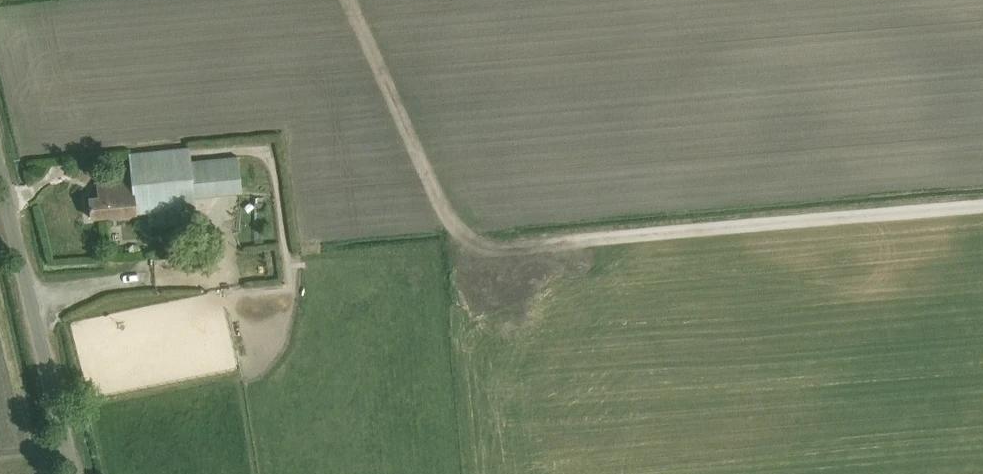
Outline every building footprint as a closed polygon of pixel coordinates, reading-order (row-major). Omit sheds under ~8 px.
[(190,147),(127,155),(130,180),(102,182),(103,197),(89,198),(91,218),(195,208),(194,198),(241,193),(238,155),(192,160),(190,147)]
